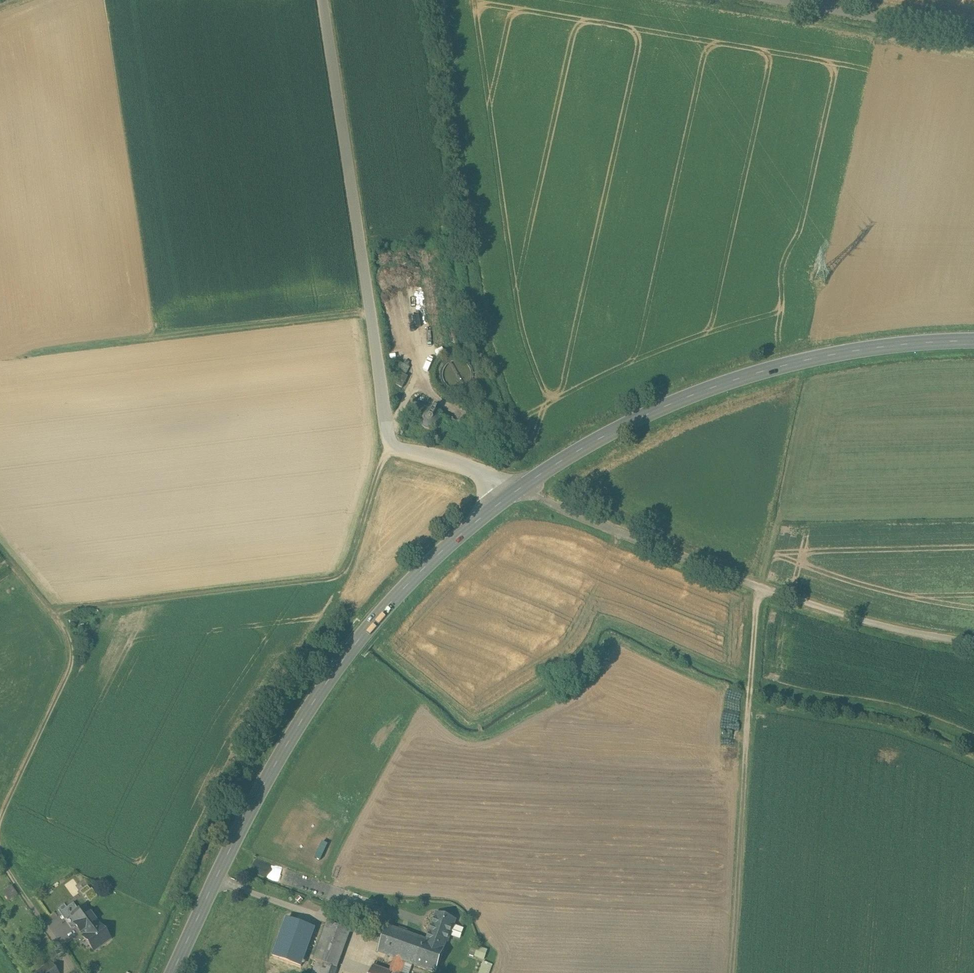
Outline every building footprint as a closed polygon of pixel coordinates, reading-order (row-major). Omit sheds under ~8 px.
[(394,384),(403,389),(409,375),(404,372),(407,366),(398,361),(392,373),(398,377),(394,384)] [(420,424),(423,428),(427,430),(432,431),(437,430),(440,426),(442,422),(442,417),(441,413),(438,410),(434,408),(430,408),(425,409),(422,412),(420,416),(419,420),(420,424)] [(329,857),(322,874),(329,876),(335,859),(329,857)] [(277,880),(290,884),(294,874),(281,870),(277,880)] [(18,894),(11,884),(3,890),(9,900),(18,894)] [(91,890),(84,895),(89,901),(96,897),(91,890)] [(65,921),(77,912),(73,905),(60,914),(65,921)] [(65,921),(71,929),(74,926),(84,920),(85,921),(92,916),(85,906),(77,912),(65,921)] [(440,915),(437,914),(433,923),(431,925),(432,928),(427,941),(444,947),(446,941),(447,942),(450,935),(452,931),(453,929),(453,926),(455,920),(451,919),(450,918),(447,916),(445,915),(442,915),(440,915)] [(109,939),(103,931),(99,925),(92,916),(85,921),(92,930),(85,936),(83,937),(93,951),(109,939)] [(375,919),(368,917),(365,923),(373,926),(375,919)] [(80,934),(82,932),(85,936),(92,930),(85,921),(84,920),(74,926),(80,934)] [(317,961),(337,968),(351,931),(328,923),(314,960),(317,961)] [(387,927),(378,952),(395,958),(405,962),(413,965),(436,972),(445,948),(444,947),(427,941),(387,927)] [(487,948),(478,946),(475,956),(485,958),(487,948)] [(392,972),(401,972),(405,962),(395,958),(390,972),(392,972)] [(317,961),(313,972),(336,972),(337,968),(317,961)] [(484,961),(480,972),(489,972),(492,964),(484,961)] [(405,962),(401,972),(410,972),(413,965),(405,962)] [(38,972),(57,972),(50,964),(38,972)]
